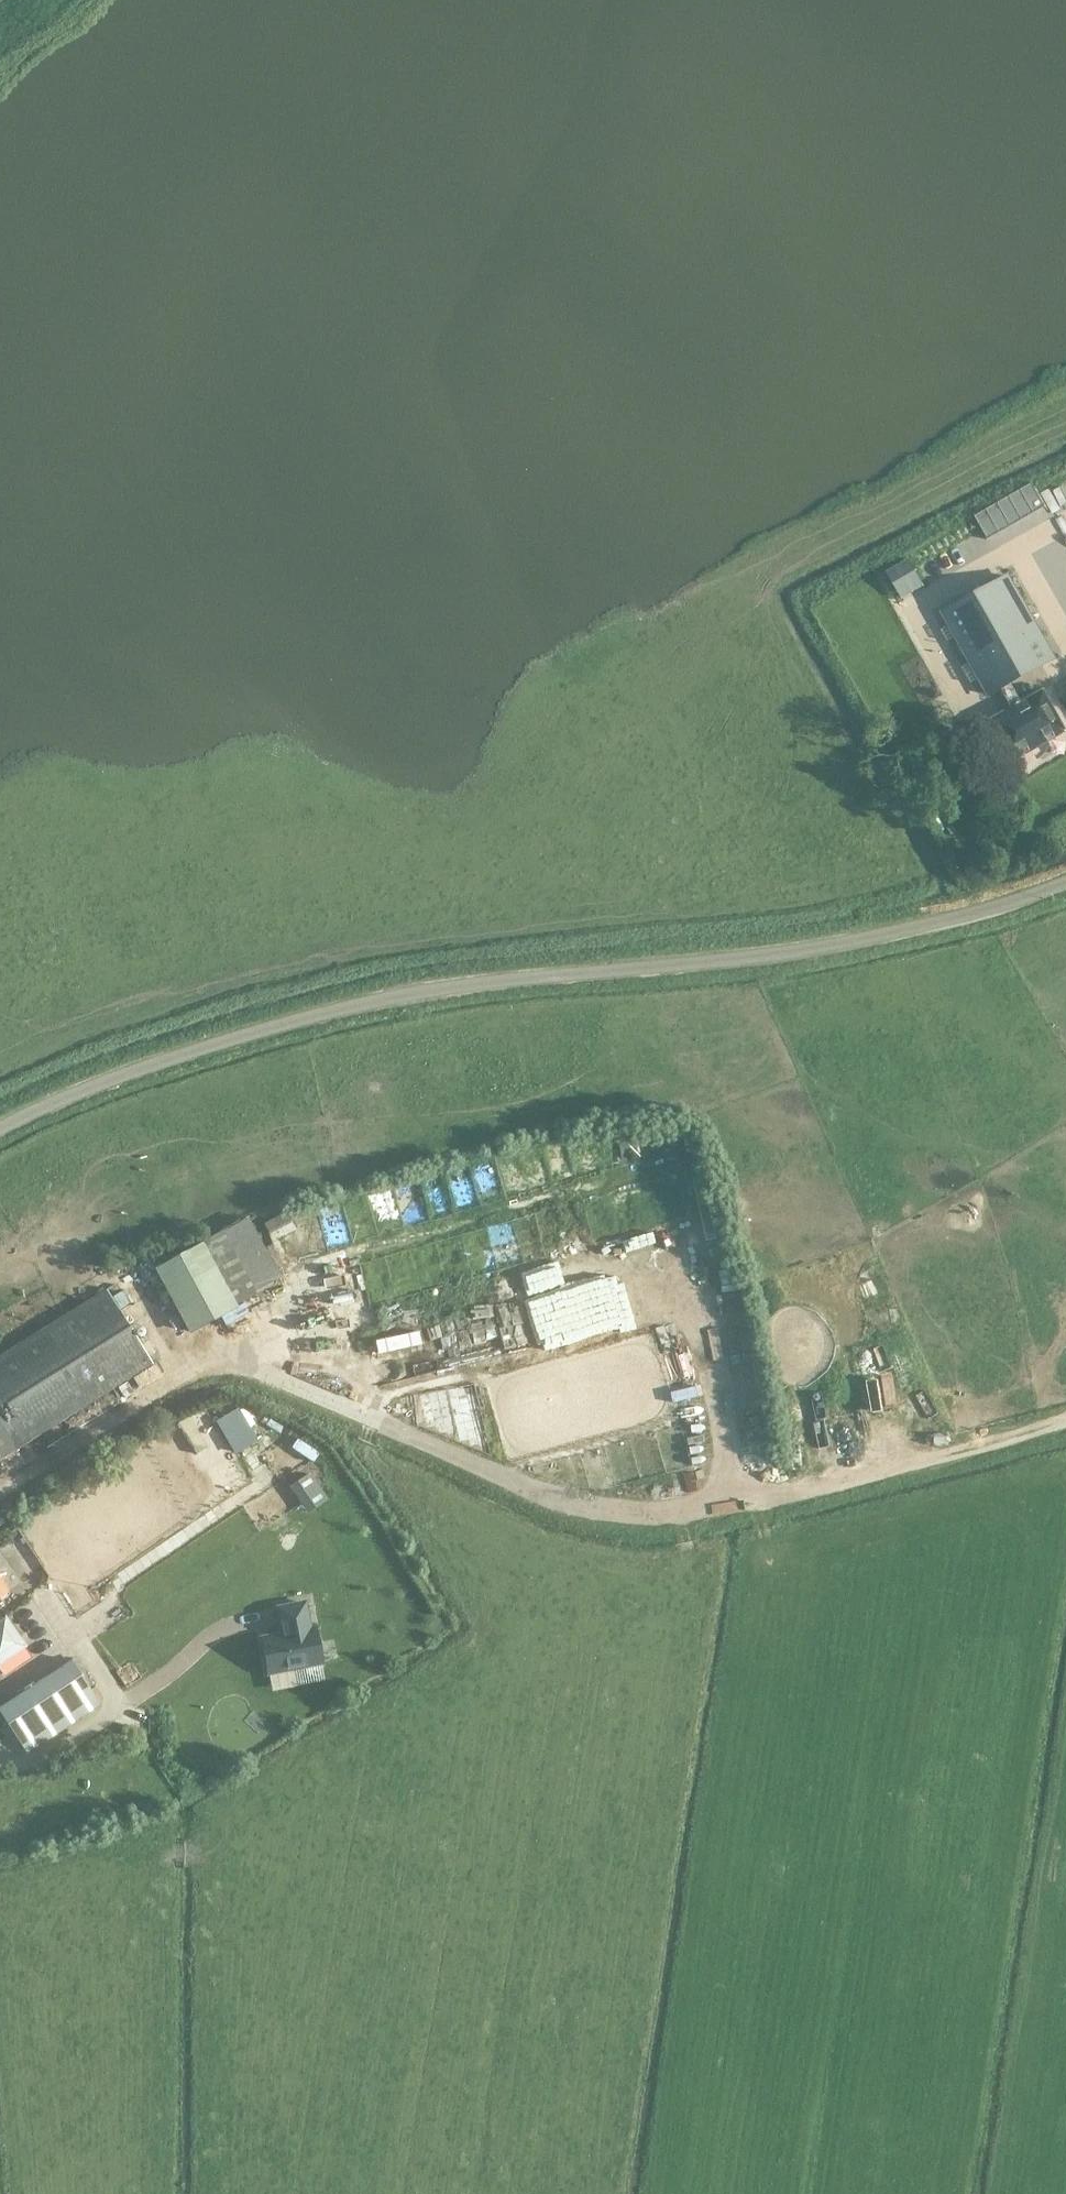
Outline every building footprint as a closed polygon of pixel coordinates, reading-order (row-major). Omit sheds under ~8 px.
[(974,517),(986,538),(1043,505),(1031,484),(974,517)] [(886,571),(901,597),(924,585),(909,558),(886,571)] [(990,693),(1054,656),(1009,576),(944,612),(990,693)] [(1015,759),(1065,731),(1045,691),(994,720),(1015,759)] [(953,834),(958,831),(954,824),(949,828),(953,834)] [(280,1277),(246,1216),(151,1266),(187,1332),(280,1277)] [(539,1347),(649,1320),(643,1296),(620,1301),(615,1278),(627,1275),(620,1246),(520,1270),(539,1347)] [(152,1362),(107,1289),(0,1355),(0,1458),(152,1362)] [(243,1405),(218,1416),(234,1451),(258,1440),(243,1405)] [(291,1482),(308,1510),(329,1498),(312,1469),(291,1482)] [(9,1591),(0,1577),(0,1597),(9,1591)] [(283,1633),(262,1638),(268,1672),(320,1662),(313,1628),(309,1628),(304,1602),(278,1608),(283,1633)] [(0,1619),(0,1664),(28,1647),(8,1615),(0,1619)] [(71,1660),(0,1708),(0,1713),(27,1753),(100,1704),(71,1660)]
